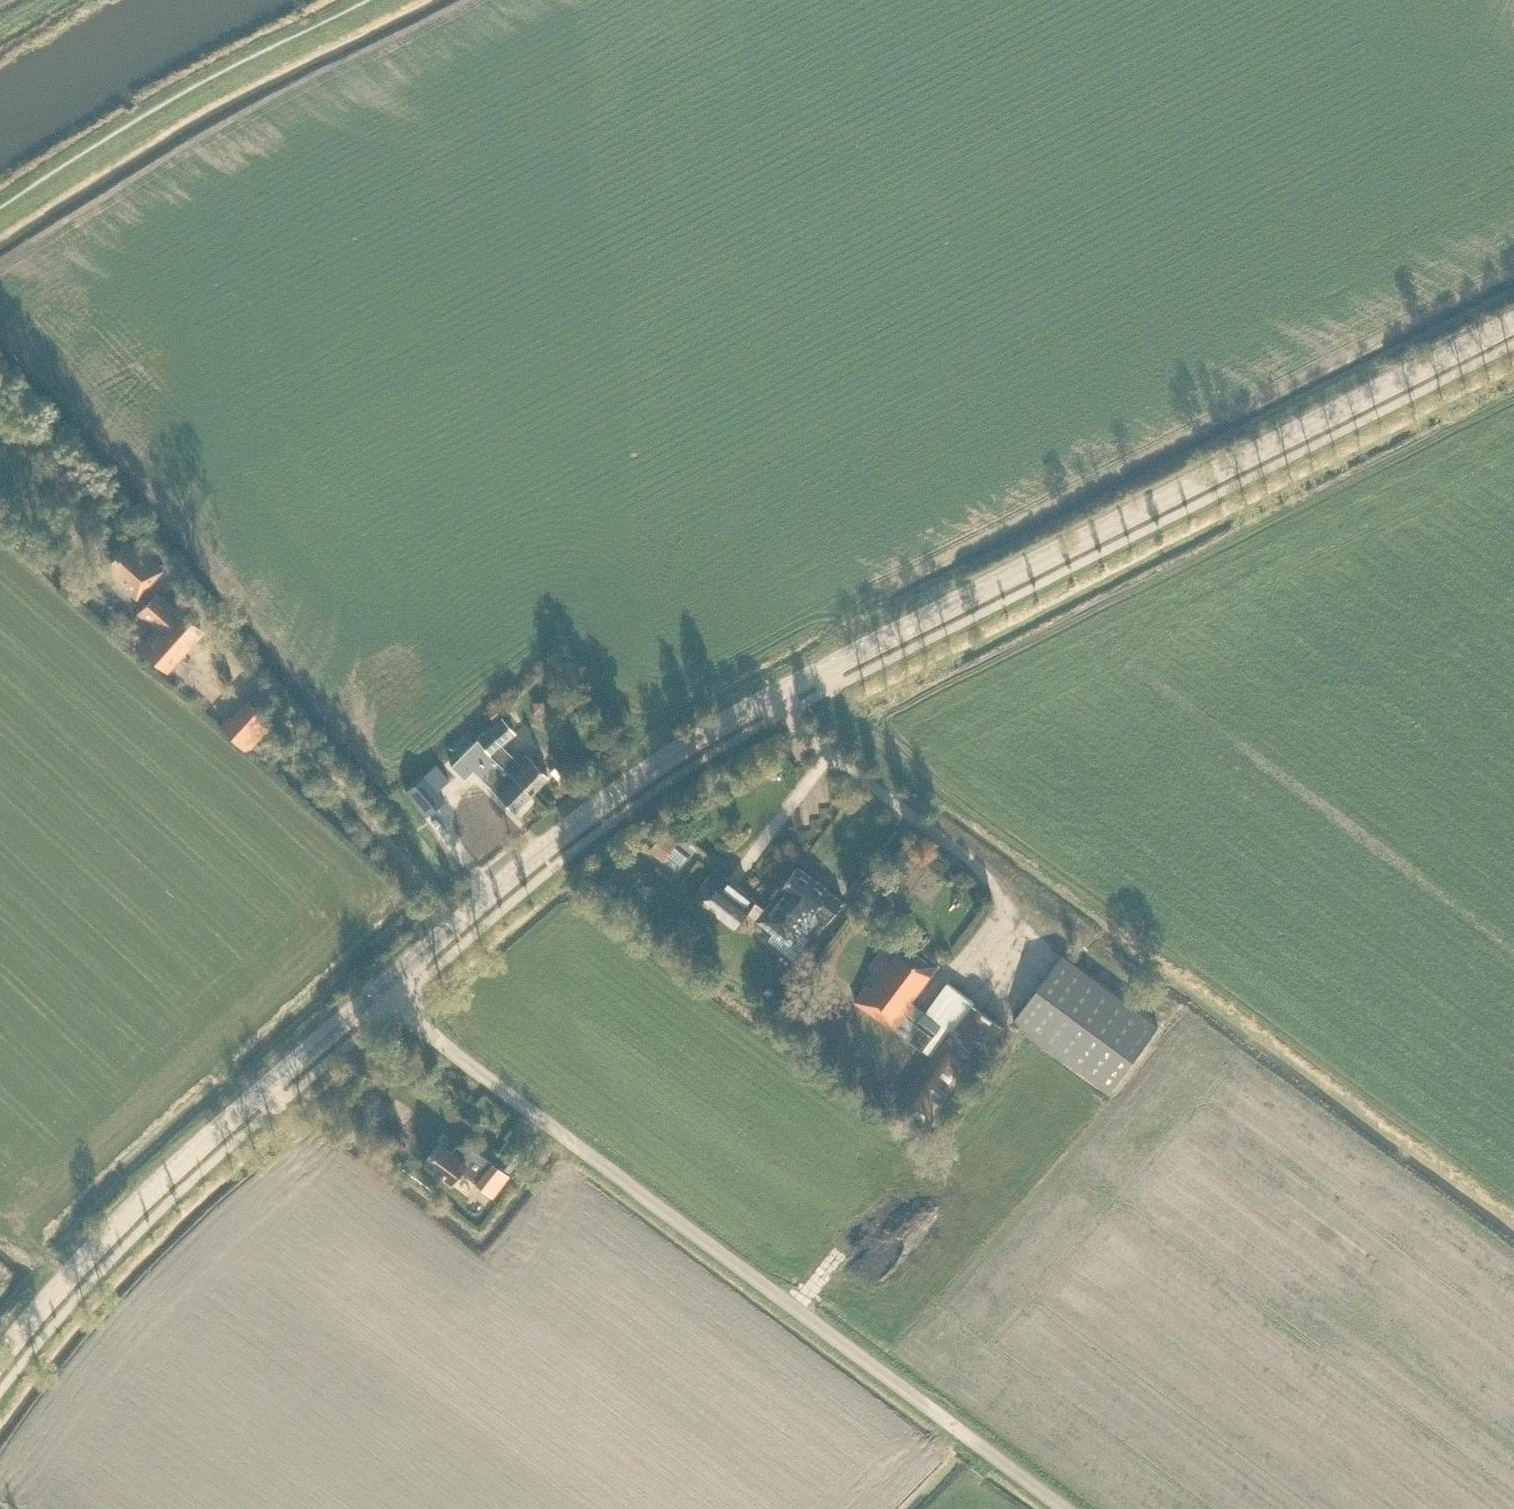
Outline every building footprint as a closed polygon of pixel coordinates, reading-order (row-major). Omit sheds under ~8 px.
[(155,593),(147,586),(163,567),(137,544),(132,549),(127,544),(104,569),(116,580),(118,578),(137,594),(136,595),(146,604),(138,613),(157,630),(141,647),(148,654),(149,653),(160,662),(159,663),(166,670),(202,630),(195,624),(194,625),(183,615),(184,614),(177,608),(170,615),(161,607),(167,601),(156,592),(155,593)] [(225,681),(231,675),(225,669),(219,675),(225,681)] [(217,726),(247,753),(257,741),(227,714),(217,726)] [(524,752),(516,760),(501,745),(514,733),(500,716),(481,733),(472,722),(466,728),(475,739),(476,738),(489,754),(489,755),(497,762),(498,761),(507,770),(530,793),(547,776),(524,752)] [(530,793),(507,770),(490,787),(513,811),(530,793)] [(424,775),(404,790),(415,804),(421,799),(430,811),(444,800),(436,790),(424,775)] [(663,832),(649,851),(663,861),(677,842),(663,832)] [(797,866),(764,909),(753,901),(754,900),(725,877),(710,896),(739,918),(745,910),(756,919),(772,932),(765,940),(789,959),(806,937),(804,935),(819,916),(826,922),(842,901),(797,866)] [(686,952),(701,933),(679,916),(664,935),(686,952)] [(911,1000),(938,964),(905,940),(898,935),(889,947),(896,952),(889,961),(882,955),(873,967),(880,973),(872,983),(869,981),(854,1000),(894,1029),(913,1004),(914,1003),(911,1000)] [(1110,1091),(1158,1026),(1061,955),(1013,1020),(1110,1091)] [(932,1057),(902,1098),(937,1125),(1006,1028),(972,1004),(951,1032),(932,1057)] [(923,1009),(904,1036),(905,1037),(922,1050),(922,1049),(942,1023),(923,1009)] [(454,1146),(450,1152),(438,1143),(422,1163),(449,1184),(460,1171),(476,1183),(491,1163),(467,1144),(454,1146)] [(491,1195),(508,1172),(521,1156),(510,1147),(480,1186),(491,1195)]
